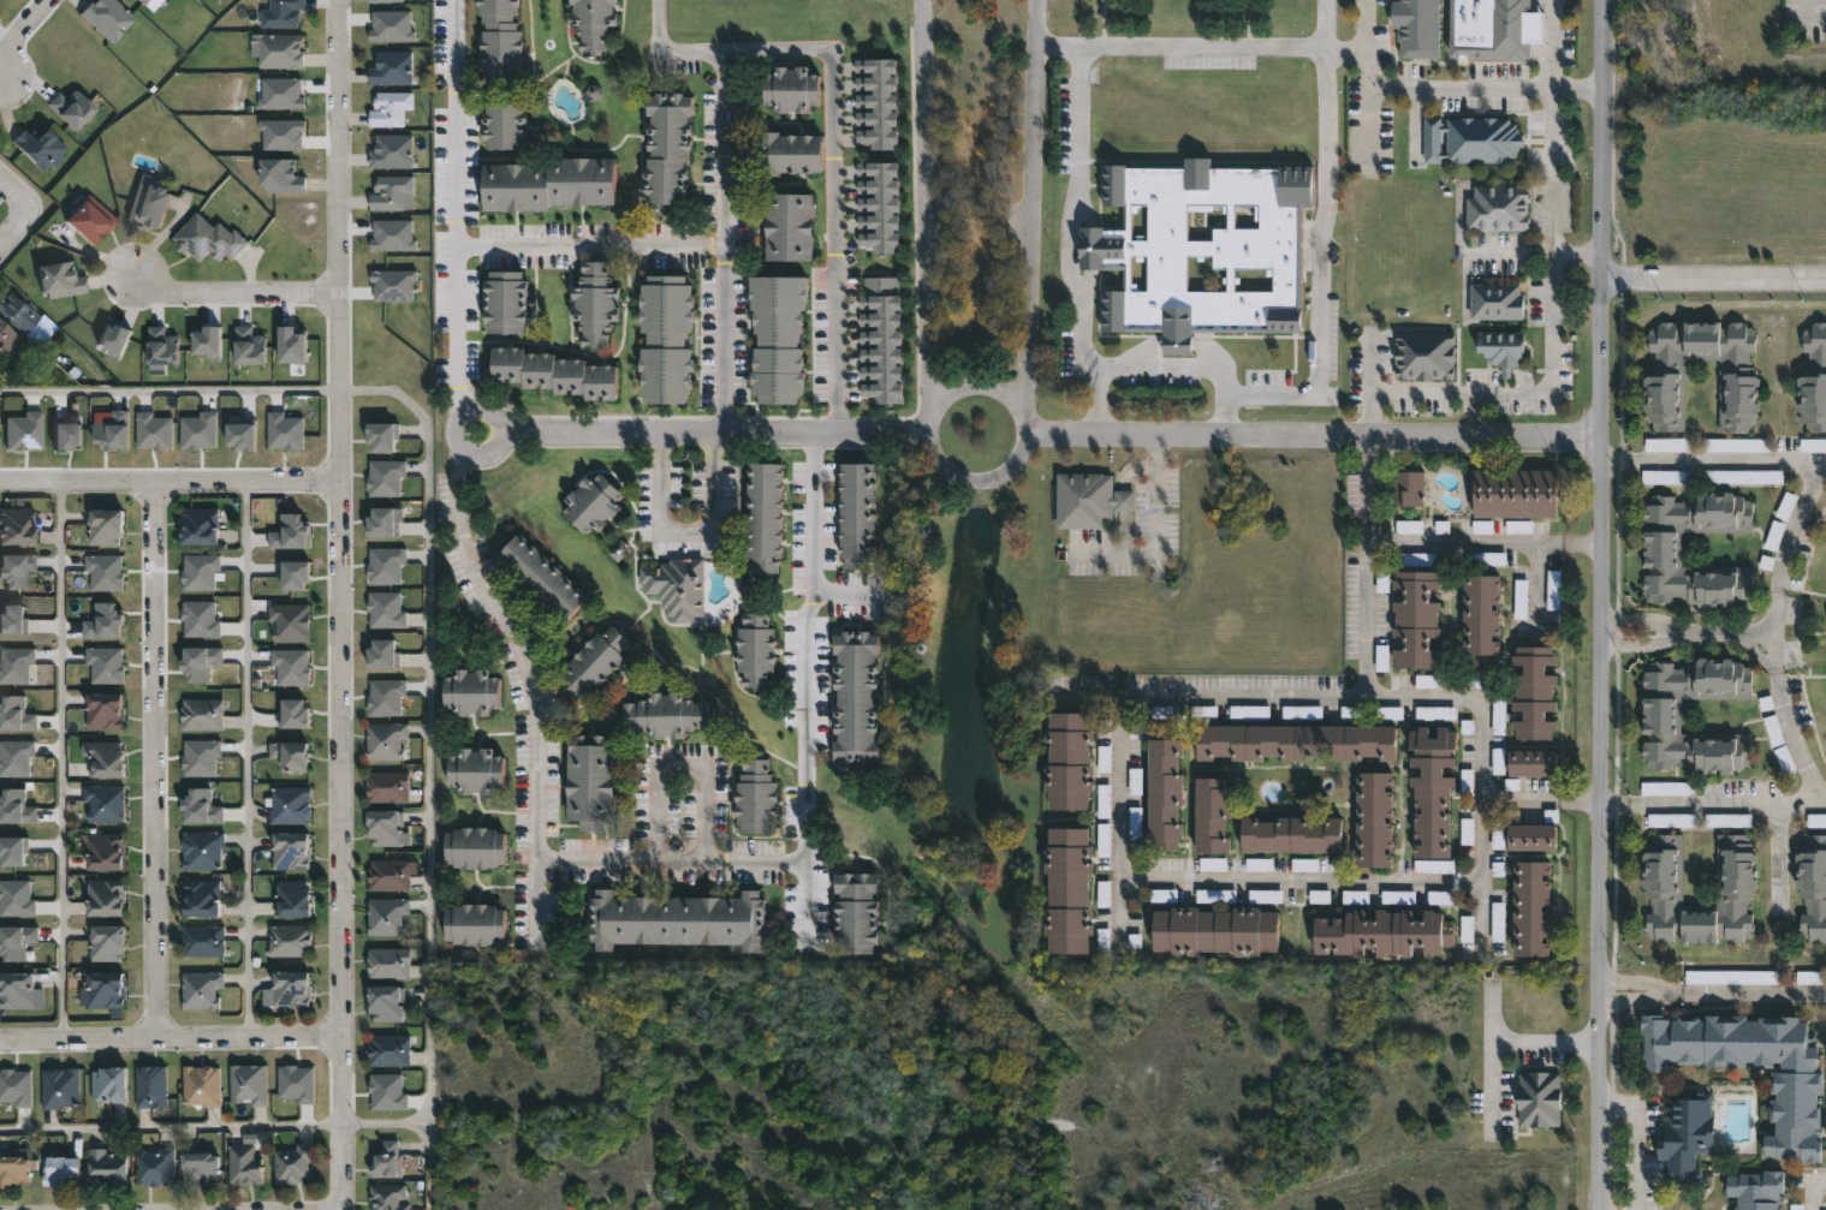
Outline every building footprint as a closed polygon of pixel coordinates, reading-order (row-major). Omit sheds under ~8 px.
[(91,6),(96,0),(115,0),(119,4),(117,6),(124,12),(125,11),(136,19),(113,44),(79,14),(89,4),(91,6)] [(163,0),(136,0),(151,13),(163,0)] [(272,11),(272,0),(306,0),(305,10),(293,10),(293,12),(302,12),(302,28),(262,28),(263,10),(272,11)] [(478,5),(478,0),(520,0),(521,5),(518,5),(518,14),(515,14),(515,22),(518,22),(519,30),(522,30),(522,38),(524,38),(524,47),(522,47),(524,64),(522,64),(522,72),(518,72),(519,82),(487,82),(487,73),(483,73),(483,64),(482,64),(482,53),(483,53),(482,40),(483,40),(483,30),(487,30),(487,23),(483,23),(483,14),(480,14),(480,5),(478,5)] [(571,2),(571,0),(618,0),(618,2),(615,2),(615,12),(618,12),(618,25),(611,25),(611,36),(608,36),(608,50),(602,50),(601,54),(591,54),(591,50),(582,50),(583,36),(579,36),(579,24),(571,24),(571,12),(575,12),(575,4),(571,2)] [(1440,0),(1400,0),(1400,2),(1393,1),(1393,29),(1400,29),(1400,58),(1439,59),(1440,0)] [(1451,60),(1533,60),(1533,44),(1544,44),(1544,13),(1531,13),(1531,0),(1451,0),(1451,60)] [(414,11),(373,12),(374,31),(370,31),(370,42),(414,42),(414,11)] [(304,35),(308,36),(307,48),(303,48),(303,50),(305,50),(305,71),(261,70),(261,56),(268,56),(268,53),(261,52),(262,34),(304,35)] [(415,52),(415,84),(408,84),(408,87),(371,85),(373,67),(377,67),(377,52),(415,52)] [(900,150),(898,59),(855,60),(855,76),(856,93),(856,111),(857,129),(857,145),(871,144),(871,150),(900,150)] [(789,70),(797,70),(797,66),(810,67),(810,74),(821,74),(820,106),(809,106),(809,114),(798,113),(798,111),(789,111),(789,114),(775,113),(777,106),(766,106),(766,74),(777,74),(777,66),(789,66),(789,70)] [(261,109),(305,110),(305,98),(302,98),(302,79),(261,79),(261,109)] [(95,111),(75,90),(65,99),(59,93),(46,104),(73,132),(95,111)] [(685,93),(685,95),(694,95),(694,114),(690,114),(690,123),(694,123),(694,133),(690,133),(690,138),(694,138),(692,150),(690,150),(690,159),(686,159),(686,167),(689,167),(689,179),(686,179),(686,183),(689,183),(689,195),(685,195),(685,204),(677,204),(677,214),(654,214),(654,203),(648,203),(648,195),(644,195),(644,183),(648,183),(648,179),(644,179),(644,166),(648,166),(648,157),(652,157),(652,150),(648,150),(648,138),(652,138),(652,135),(649,135),(649,123),(652,123),(652,115),(648,115),(648,95),(656,95),(656,91),(670,91),(670,95),(672,95),(672,91),(685,93)] [(406,127),(371,126),(371,111),(375,111),(376,96),(380,96),(380,93),(415,93),(415,109),(406,109),(406,127)] [(524,103),(524,112),(528,112),(528,123),(525,123),(525,127),(528,127),(528,141),(525,141),(525,148),(487,148),(487,139),(483,139),(483,127),(487,127),(487,123),(484,123),(484,111),(487,111),(487,103),(524,103)] [(1477,118),(1477,119),(1513,119),(1513,124),(1521,124),(1522,136),(1528,136),(1528,148),(1522,148),(1521,157),(1513,157),(1513,165),(1501,165),(1501,162),(1458,163),(1451,163),(1451,160),(1445,160),(1445,163),(1429,163),(1429,118),(1445,118),(1445,125),(1451,125),(1451,119),(1477,118)] [(262,151),(302,150),(302,131),(306,131),(305,120),(262,121),(262,151)] [(60,157),(56,154),(49,161),(52,163),(42,173),(11,142),(24,130),(35,142),(47,130),(66,151),(60,157)] [(781,132),(781,136),(823,136),(823,173),(781,172),(781,177),(761,177),(762,132),(781,132)] [(414,169),(414,135),(377,135),(377,151),(370,151),(370,169),(414,169)] [(1212,157),(1212,168),(1280,168),(1280,165),(1314,165),(1314,207),(1301,207),(1301,308),(1303,308),(1303,332),(1271,332),(1271,329),(1194,329),(1194,354),(1165,354),(1165,329),(1128,329),(1128,332),(1104,332),(1104,291),(1129,291),(1129,267),(1104,267),(1104,269),(1081,269),(1081,227),(1124,227),(1124,205),(1104,205),(1104,165),(1128,165),(1128,168),(1185,168),(1185,157),(1212,157)] [(293,168),(293,169),(297,169),(297,175),(307,175),(307,192),(268,193),(268,187),(263,187),(263,160),(297,159),(297,168),(293,168)] [(551,210),(484,210),(484,163),(551,162),(551,159),(617,159),(617,203),(551,204),(551,210)] [(901,254),(900,163),(857,163),(857,179),(858,179),(858,196),(858,214),(859,214),(859,230),(877,230),(877,234),(859,234),(859,247),(873,247),(873,254),(901,254)] [(405,210),(371,210),(371,195),(376,195),(376,180),(380,180),(380,177),(415,177),(415,193),(405,193),(405,210)] [(138,184),(161,191),(161,187),(172,190),(171,193),(173,195),(161,230),(127,217),(138,184)] [(1533,186),(1534,232),(1470,231),(1470,198),(1477,198),(1477,186),(1533,186)] [(119,222),(108,234),(105,231),(90,248),(64,222),(89,195),(119,222)] [(813,263),(766,262),(767,195),(814,196),(813,263)] [(198,213),(215,228),(221,222),(232,234),(237,230),(250,243),(232,261),(227,256),(221,262),(210,252),(201,263),(190,252),(186,256),(176,245),(178,243),(174,239),(198,213)] [(414,220),(374,220),(374,240),(371,240),(371,251),(414,251),(414,220)] [(609,258),(609,263),(613,263),(613,278),(617,278),(617,288),(623,288),(623,302),(620,302),(620,309),(623,309),(623,322),(615,321),(615,333),(612,333),(612,348),(606,348),(606,352),(596,352),(596,348),(587,348),(588,334),(584,334),(584,323),(577,322),(577,310),(579,310),(579,300),(577,300),(577,287),(584,287),(584,278),(588,278),(588,274),(585,274),(585,262),(595,262),(595,258),(609,258)] [(72,262),(75,278),(84,276),(88,293),(48,300),(47,294),(42,294),(37,268),(72,262)] [(416,301),(415,271),(373,271),(373,301),(416,301)] [(527,274),(527,281),(531,281),(530,328),(527,328),(527,335),(493,335),(493,327),(488,327),(489,282),(493,282),(493,273),(527,274)] [(649,274),(690,275),(690,285),(694,285),(692,334),(690,333),(689,347),(691,347),(691,397),(689,397),(689,404),(648,404),(648,395),(642,395),(642,347),(648,347),(648,333),(642,333),(642,284),(649,284),(649,274)] [(750,274),(808,275),(808,311),(803,310),(803,394),(798,394),(798,404),(760,404),(760,394),(754,393),(755,310),(750,310),(750,274)] [(905,404),(901,277),(864,279),(865,297),(859,297),(860,312),(861,330),(861,347),(861,365),(862,383),(861,383),(862,397),(876,397),(876,405),(905,404)] [(1523,285),(1523,296),(1528,296),(1528,321),(1475,321),(1475,285),(1523,285)] [(25,336),(0,313),(0,302),(5,306),(7,304),(4,300),(10,293),(20,303),(22,300),(41,318),(25,336)] [(5,356),(0,351),(0,320),(20,338),(5,356)] [(1815,321),(1825,321),(1825,323),(1825,430),(1807,430),(1807,428),(1804,428),(1804,422),(1802,422),(1802,418),(1801,418),(1801,401),(1806,401),(1806,388),(1801,388),(1801,371),(1803,371),(1803,368),(1807,368),(1807,353),(1803,353),(1803,332),(1812,332),(1812,323),(1815,323),(1815,321)] [(1690,322),(1690,324),(1702,324),(1702,327),(1706,327),(1706,324),(1744,324),(1745,324),(1745,328),(1754,328),(1754,335),(1756,335),(1756,353),(1748,353),(1748,362),(1749,362),(1749,369),(1753,369),(1753,379),(1761,379),(1761,380),(1761,388),(1759,388),(1759,392),(1760,392),(1760,400),(1761,400),(1761,410),(1755,410),(1755,417),(1754,417),(1754,422),(1749,422),(1749,428),(1747,428),(1747,430),(1717,430),(1717,362),(1683,362),(1683,430),(1652,430),(1652,423),(1648,423),(1648,418),(1646,418),(1646,401),(1650,401),(1650,393),(1648,393),(1648,386),(1646,386),(1646,370),(1648,370),(1648,365),(1653,365),(1653,352),(1648,352),(1648,341),(1646,341),(1646,335),(1648,335),(1648,330),(1657,330),(1657,324),(1660,324),(1660,323),(1681,323),(1681,322),(1690,322)] [(116,328),(104,324),(97,346),(109,351),(107,355),(121,360),(132,330),(117,324),(116,328)] [(236,365),(266,364),(266,336),(253,336),(253,326),(236,327),(236,365)] [(179,365),(179,336),(165,336),(165,327),(148,327),(149,375),(166,375),(166,365),(179,365)] [(194,355),(208,355),(208,359),(222,359),(222,327),(204,327),(204,332),(194,332),(194,355)] [(280,363),(307,363),(307,334),(296,334),(296,327),(279,327),(280,363)] [(1456,380),(1454,331),(1395,333),(1397,381),(1456,380)] [(1527,353),(1527,359),(1522,359),(1522,368),(1513,368),(1513,381),(1507,380),(1505,379),(1505,369),(1500,369),(1500,365),(1492,365),(1492,359),(1489,359),(1489,354),(1481,354),(1482,333),(1528,334),(1528,353),(1527,353)] [(528,350),(528,356),(559,356),(559,362),(589,362),(589,368),(623,368),(623,403),(608,403),(608,399),(605,399),(605,401),(590,401),(590,397),(577,397),(577,392),(571,392),(571,397),(559,397),(559,391),(546,391),(546,387),(540,387),(540,391),(528,391),(528,383),(515,383),(515,380),(510,380),(510,383),(495,383),(495,350),(528,350)] [(129,450),(129,411),(113,411),(113,422),(95,422),(95,445),(105,445),(105,451),(129,450)] [(181,417),(182,450),(217,449),(216,411),(200,412),(200,417),(181,417)] [(42,412),(25,412),(25,418),(6,418),(6,451),(42,451),(42,412)] [(138,450),(173,449),(172,418),(154,418),(154,412),(137,412),(138,450)] [(269,450),(304,449),(303,417),(284,418),(284,412),(268,412),(269,450)] [(54,450),(82,449),(81,417),(67,417),(67,423),(53,424),(54,450)] [(398,453),(398,424),(370,423),(370,452),(398,453)] [(256,450),(256,424),(228,424),(227,449),(256,450)] [(1646,440),(1646,452),(1686,451),(1685,439),(1646,440)] [(1769,440),(1704,439),(1704,452),(1769,452),(1769,440)] [(1815,440),(1816,449),(1822,449),(1825,449),(1825,440),(1815,440)] [(370,497),(401,497),(401,478),(407,477),(407,461),(369,461),(370,497)] [(780,556),(779,572),(754,571),(754,556),(747,556),(749,461),(784,461),(781,556),(780,556)] [(873,476),(873,481),(876,481),(876,507),(873,507),(873,512),(876,512),(876,538),(873,538),(873,544),(876,544),(876,556),(856,556),(856,568),(843,568),(843,558),(841,558),(841,463),(876,463),(876,476),(873,476)] [(1562,517),(1480,515),(1480,469),(1563,469),(1562,517)] [(1427,506),(1397,505),(1397,470),(1427,471),(1427,506)] [(1643,484),(1686,484),(1686,471),(1643,471),(1643,484)] [(590,472),(596,477),(600,472),(623,494),(615,501),(623,508),(614,518),(611,514),(605,520),(607,523),(599,532),(593,527),(585,535),(563,513),(570,505),(564,500),(573,489),(575,491),(579,487),(578,484),(590,472)] [(1107,473),(1116,475),(1116,494),(1117,494),(1117,490),(1137,490),(1137,509),(1118,509),(1118,505),(1116,505),(1116,519),(1107,519),(1107,529),(1060,527),(1060,472),(1107,473)] [(1709,491),(1719,491),(1719,493),(1736,494),(1736,497),(1743,497),(1743,501),(1751,501),(1751,534),(1679,532),(1679,567),(1750,568),(1750,596),(1748,596),(1748,600),(1743,600),(1743,603),(1735,603),(1735,607),(1709,607),(1709,608),(1700,608),(1700,604),(1688,604),(1688,601),(1681,600),(1681,598),(1672,597),(1672,603),(1659,602),(1659,603),(1647,603),(1647,594),(1643,594),(1643,591),(1642,591),(1642,579),(1643,579),(1643,576),(1646,576),(1646,561),(1648,561),(1648,556),(1646,556),(1646,531),(1665,531),(1665,524),(1642,524),(1643,509),(1644,509),(1644,505),(1650,505),(1650,496),(1653,496),(1653,495),(1671,495),(1671,502),(1679,502),(1679,501),(1684,501),(1684,497),(1688,497),(1688,496),(1700,496),(1700,491),(1709,491)] [(34,544),(0,543),(0,529),(1,529),(1,520),(0,520),(0,508),(34,508),(34,544)] [(120,544),(91,544),(91,521),(94,521),(94,508),(125,508),(125,536),(121,536),(120,544)] [(220,508),(220,544),(184,544),(184,508),(220,508)] [(370,537),(400,537),(400,520),(395,520),(396,508),(370,508),(370,537)] [(270,549),(310,548),(310,524),(302,524),(302,514),(281,514),(281,532),(269,532),(270,549)] [(529,544),(534,548),(537,544),(578,583),(575,586),(578,590),(582,586),(593,596),(570,621),(499,556),(522,531),(533,541),(529,544)] [(402,584),(401,565),(407,565),(407,548),(369,549),(370,585),(402,584)] [(0,556),(0,591),(26,590),(25,572),(38,572),(38,555),(0,556)] [(221,571),(221,555),(184,555),(184,590),(216,591),(216,571),(221,571)] [(124,556),(86,556),(86,572),(92,572),(92,592),(124,592),(124,556)] [(283,590),(309,590),(309,562),(278,562),(278,580),(283,580),(283,590)] [(704,604),(688,606),(686,562),(702,562),(704,604)] [(680,586),(680,598),(664,600),(664,592),(660,592),(660,583),(664,582),(664,566),(682,566),(683,586),(680,586)] [(1440,570),(1440,588),(1433,588),(1433,600),(1441,600),(1441,609),(1439,609),(1439,627),(1440,627),(1440,636),(1433,636),(1433,649),(1441,649),(1441,658),(1439,658),(1439,667),(1397,667),(1397,658),(1394,658),(1394,649),(1406,649),(1406,636),(1393,636),(1394,627),(1397,627),(1397,610),(1394,610),(1396,601),(1406,601),(1406,588),(1394,588),(1394,579),(1397,579),(1398,570),(1440,570)] [(1494,603),(1494,609),(1500,609),(1500,634),(1494,634),(1494,640),(1501,640),(1501,655),(1494,655),(1494,666),(1469,664),(1469,654),(1464,654),(1465,610),(1471,610),(1471,603),(1465,603),(1465,580),(1471,580),(1471,574),(1500,574),(1500,603),(1494,603)] [(1528,581),(1516,580),(1515,619),(1527,620),(1528,581)] [(407,629),(407,611),(401,611),(401,593),(370,592),(370,628),(407,629)] [(184,638),(221,637),(221,620),(216,620),(215,601),(183,602),(184,638)] [(123,638),(123,613),(117,612),(117,603),(96,603),(95,621),(84,621),(83,637),(123,638)] [(311,642),(274,642),(274,621),(269,621),(269,604),(311,604),(311,642)] [(27,605),(0,606),(0,635),(27,635),(27,605)] [(774,613),(774,627),(779,627),(779,670),(774,670),(774,686),(768,686),(768,690),(757,690),(757,686),(748,686),(748,672),(742,672),(742,627),(748,627),(747,613),(774,613)] [(615,624),(620,628),(621,626),(630,633),(627,634),(635,642),(624,651),(630,656),(600,690),(594,684),(584,696),(577,690),(575,692),(567,686),(570,683),(565,679),(576,667),(572,663),(601,631),(606,634),(615,624)] [(872,631),(872,633),(880,633),(880,654),(876,654),(876,661),(880,661),(880,673),(878,673),(878,676),(880,676),(880,689),(876,689),(876,705),(880,705),(880,716),(876,716),(876,721),(880,722),(880,733),(878,733),(878,740),(881,740),(881,759),(872,759),(872,763),(860,763),(860,761),(856,761),(856,763),(844,763),(844,761),(834,761),(834,740),(839,740),(839,733),(835,733),(835,722),(838,722),(838,717),(835,717),(835,705),(838,705),(839,689),(835,689),(835,676),(838,676),(838,673),(835,673),(835,661),(838,661),(839,654),(834,654),(834,634),(844,634),(844,631),(855,631),(855,633),(858,633),(858,631),(872,631)] [(401,669),(401,651),(396,651),(396,640),(371,640),(370,668),(401,669)] [(1389,672),(1389,646),(1377,646),(1377,672),(1389,672)] [(1554,648),(1554,655),(1558,654),(1558,664),(1548,664),(1548,674),(1558,674),(1558,684),(1554,684),(1554,701),(1559,701),(1559,710),(1550,710),(1550,720),(1558,720),(1558,731),(1554,731),(1554,738),(1518,739),(1518,729),(1515,731),(1515,720),(1528,720),(1528,710),(1515,711),(1513,701),(1518,701),(1518,685),(1515,685),(1515,675),(1527,674),(1527,664),(1515,664),(1515,655),(1518,655),(1518,646),(1554,646),(1554,648)] [(30,664),(35,664),(36,649),(0,648),(0,684),(30,685),(30,664)] [(124,648),(87,648),(87,664),(92,664),(92,684),(124,685),(124,648)] [(224,648),(186,648),(185,683),(211,683),(211,664),(223,664),(224,648)] [(278,686),(310,686),(309,650),(272,650),(272,667),(277,667),(278,686)] [(1708,658),(1708,660),(1718,660),(1718,662),(1725,662),(1725,658),(1733,658),(1733,662),(1738,662),(1738,664),(1742,664),(1742,667),(1748,667),(1748,669),(1750,669),(1750,699),(1679,699),(1679,734),(1749,734),(1749,767),(1742,767),(1742,770),(1733,770),(1733,774),(1719,774),(1719,770),(1718,770),(1718,774),(1696,774),(1696,771),(1690,771),(1690,769),(1685,769),(1685,767),(1679,767),(1679,764),(1671,764),(1671,770),(1649,771),(1649,768),(1646,768),(1646,762),(1637,762),(1637,758),(1640,758),(1640,743),(1644,743),(1644,735),(1640,735),(1640,729),(1646,729),(1646,719),(1648,719),(1648,714),(1644,714),(1644,709),(1647,709),(1647,701),(1644,701),(1644,691),(1642,691),(1642,672),(1650,672),(1650,662),(1671,662),(1671,669),(1684,669),(1684,664),(1688,664),(1688,662),(1700,662),(1700,658),(1708,658)] [(493,669),(493,676),(504,678),(502,708),(493,708),(493,716),(480,716),(480,713),(471,713),(471,716),(458,715),(458,708),(447,708),(448,675),(458,676),(458,668),(471,668),(471,672),(480,672),(480,668),(493,669)] [(407,681),(370,681),(370,716),(401,716),(401,698),(408,698),(407,681)] [(686,691),(688,698),(697,698),(697,702),(712,701),(714,728),(688,729),(688,738),(676,739),(674,735),(667,737),(667,738),(654,739),(654,731),(643,732),(643,727),(629,728),(626,702),(653,699),(653,691),(666,691),(666,695),(673,695),(673,691),(686,691)] [(125,729),(88,729),(88,693),(125,693),(125,729)] [(5,696),(5,706),(0,706),(0,731),(38,731),(38,714),(26,714),(26,696),(5,696)] [(1505,735),(1506,696),(1493,696),(1493,735),(1505,735)] [(224,731),(183,729),(183,707),(185,707),(185,698),(225,699),(224,731)] [(279,729),(309,729),(309,700),(283,700),(283,712),(279,712),(279,729)] [(1231,718),(1270,719),(1270,707),(1231,706),(1231,718)] [(1283,719),(1304,719),(1304,707),(1283,707),(1283,719)] [(1342,719),(1362,719),(1362,707),(1342,708),(1342,719)] [(1416,719),(1455,720),(1455,708),(1416,708),(1416,719)] [(1090,713),(1090,731),(1095,731),(1095,810),(1049,810),(1049,792),(1046,792),(1046,781),(1053,781),(1053,775),(1047,775),(1047,764),(1052,764),(1052,746),(1053,746),(1053,741),(1047,741),(1047,729),(1052,729),(1052,714),(1090,713)] [(404,739),(404,747),(406,747),(406,761),(369,761),(369,723),(411,723),(410,739),(404,739)] [(1402,726),(1402,759),(1386,759),(1386,756),(1368,756),(1368,759),(1338,759),(1338,756),(1318,756),(1318,759),(1287,759),(1287,755),(1269,755),(1269,759),(1238,759),(1238,756),(1220,756),(1220,761),(1202,761),(1203,725),(1402,726)] [(1432,726),(1432,738),(1440,738),(1440,726),(1450,727),(1450,731),(1461,732),(1461,749),(1452,749),(1452,757),(1457,757),(1457,767),(1447,767),(1447,777),(1457,777),(1457,787),(1452,787),(1452,840),(1447,839),(1447,845),(1452,845),(1452,858),(1416,858),(1416,845),(1423,845),(1423,839),(1416,839),(1416,813),(1423,813),(1423,807),(1416,807),(1416,786),(1412,786),(1412,776),(1426,776),(1426,768),(1412,768),(1412,757),(1417,757),(1417,749),(1412,749),(1412,731),(1420,731),(1420,726),(1432,726)] [(617,763),(618,822),(605,822),(605,830),(582,830),(582,819),(571,821),(570,752),(572,751),(572,735),(617,735),(617,763)] [(1185,771),(1185,774),(1188,774),(1188,805),(1185,805),(1185,823),(1189,823),(1189,840),(1180,840),(1180,851),(1156,851),(1156,838),(1154,838),(1154,738),(1189,739),(1189,755),(1185,755),(1185,771)] [(126,776),(89,775),(89,757),(83,757),(83,740),(126,741),(126,776)] [(35,758),(35,741),(0,742),(0,778),(30,777),(30,758),(35,758)] [(222,741),(184,741),(184,777),(216,777),(217,757),(222,757),(222,741)] [(310,758),(310,771),(284,771),(285,765),(279,765),(279,758),(270,758),(270,743),(311,741),(310,758)] [(494,747),(494,757),(504,757),(505,786),(493,786),(493,794),(481,794),(481,792),(472,792),(472,794),(459,794),(459,788),(450,788),(450,756),(459,756),(459,747),(472,747),(474,750),(481,750),(481,747),(494,747)] [(1558,775),(1511,775),(1511,750),(1558,750),(1558,775)] [(774,765),(774,774),(777,774),(777,782),(780,782),(780,791),(781,791),(781,801),(780,801),(780,818),(779,818),(779,824),(777,824),(777,833),(745,833),(745,825),(740,825),(740,816),(739,816),(739,805),(740,805),(740,801),(739,801),(739,791),(742,791),(742,781),(747,781),(747,758),(774,758),(774,765)] [(389,804),(369,803),(369,771),(411,773),(410,801),(389,801),(389,804)] [(1391,786),(1391,791),(1398,791),(1398,817),(1392,817),(1392,823),(1399,823),(1398,848),(1391,848),(1391,853),(1398,854),(1398,868),(1362,866),(1362,854),(1369,854),(1369,848),(1362,848),(1362,822),(1368,822),(1368,817),(1362,817),(1362,791),(1368,791),(1368,786),(1362,786),(1362,773),(1398,773),(1398,786),(1391,786)] [(1231,777),(1231,788),(1236,788),(1236,819),(1231,819),(1231,838),(1236,838),(1236,853),(1201,853),(1201,777),(1231,777)] [(1694,783),(1641,783),(1641,796),(1694,795),(1694,783)] [(125,785),(125,821),(85,821),(85,785),(125,785)] [(1099,818),(1112,818),(1111,785),(1099,785),(1099,818)] [(273,823),(273,787),(313,787),(313,823),(273,823)] [(39,807),(27,807),(27,790),(5,789),(5,799),(0,799),(0,824),(38,824),(39,807)] [(184,823),(224,823),(224,807),(212,807),(212,789),(191,789),(191,798),(185,798),(184,823)] [(404,810),(404,846),(374,846),(374,838),(370,838),(370,810),(404,810)] [(1649,827),(1697,827),(1697,815),(1649,815),(1649,827)] [(1705,827),(1750,827),(1750,815),(1705,815),(1705,827)] [(1808,815),(1808,828),(1825,828),(1825,815),(1808,815)] [(1351,817),(1351,852),(1248,851),(1248,816),(1265,817),(1265,821),(1280,822),(1280,816),(1314,817),(1314,821),(1332,821),(1332,817),(1351,817)] [(1099,857),(1111,857),(1111,824),(1098,824),(1099,857)] [(1558,824),(1558,851),(1507,850),(1509,839),(1511,839),(1511,829),(1510,829),(1510,827),(1511,827),(1511,824),(1558,824)] [(474,827),(474,828),(488,827),(488,829),(498,829),(498,833),(506,833),(506,864),(496,864),(496,868),(488,869),(477,869),(477,868),(474,868),(474,870),(463,870),(463,866),(453,866),(453,864),(446,864),(446,831),(454,831),(454,828),(463,828),(463,827),(474,827)] [(1090,828),(1090,846),(1094,846),(1094,857),(1089,857),(1090,908),(1094,908),(1094,935),(1089,935),(1089,953),(1048,953),(1048,907),(1051,907),(1051,872),(1046,872),(1046,846),(1049,846),(1049,829),(1090,828)] [(184,868),(184,831),(224,831),(224,868),(184,868)] [(274,868),(274,831),(313,831),(313,868),(274,868)] [(126,869),(89,869),(89,834),(126,834),(126,869)] [(1744,834),(1744,836),(1747,836),(1747,842),(1750,842),(1750,847),(1753,847),(1753,853),(1760,853),(1760,863),(1757,863),(1757,870),(1760,870),(1760,876),(1757,876),(1757,880),(1760,880),(1760,888),(1757,888),(1757,889),(1751,889),(1751,898),(1745,898),(1745,914),(1753,914),(1751,936),(1749,936),(1749,938),(1744,938),(1744,942),(1739,942),(1721,942),(1721,938),(1720,938),(1720,943),(1677,943),(1677,937),(1670,937),(1670,943),(1659,943),(1659,942),(1650,942),(1650,937),(1647,937),(1647,935),(1644,935),(1644,931),(1641,931),(1641,924),(1643,924),(1643,913),(1649,913),(1649,898),(1644,898),(1644,895),(1642,895),(1642,887),(1640,887),(1640,878),(1644,878),(1644,870),(1648,870),(1648,862),(1642,862),(1642,852),(1643,852),(1643,847),(1646,847),(1646,842),(1649,842),(1649,834),(1681,834),(1681,905),(1714,905),(1714,834),(1744,834)] [(1806,834),(1825,834),(1825,943),(1815,943),(1815,942),(1808,942),(1808,938),(1801,940),(1801,931),(1797,931),(1797,925),(1798,925),(1798,914),(1804,914),(1804,904),(1802,904),(1802,899),(1800,899),(1800,895),(1796,895),(1796,880),(1802,880),(1802,877),(1800,877),(1800,870),(1803,870),(1803,862),(1798,862),(1798,842),(1806,842),(1806,834)] [(28,867),(28,838),(0,837),(0,867),(28,867)] [(410,890),(369,890),(369,859),(410,859),(410,890)] [(1455,861),(1416,860),(1415,874),(1455,874),(1455,861)] [(1545,874),(1545,881),(1552,881),(1552,906),(1545,906),(1545,912),(1552,912),(1552,937),(1545,937),(1545,943),(1552,943),(1552,955),(1516,955),(1516,944),(1522,944),(1522,937),(1516,937),(1516,912),(1522,913),(1522,906),(1516,906),(1516,880),(1523,880),(1523,875),(1516,875),(1516,862),(1551,862),(1551,874),(1545,874)] [(882,874),(882,944),(878,944),(878,953),(844,953),(844,946),(840,946),(839,932),(840,900),(844,901),(844,894),(839,894),(839,872),(882,874)] [(0,881),(0,917),(36,916),(36,900),(31,900),(31,880),(0,881)] [(126,914),(91,914),(91,880),(126,880),(126,914)] [(184,916),(184,880),(222,880),(222,916),(184,916)] [(276,880),(314,880),(314,916),(276,916),(276,880)] [(769,889),(769,943),(765,943),(765,952),(747,952),(747,944),(615,943),(615,950),(599,950),(599,942),(595,942),(595,930),(594,930),(594,898),(599,898),(599,889),(618,889),(618,896),(747,898),(747,889),(769,889)] [(1343,903),(1369,904),(1370,892),(1343,891),(1343,903)] [(1382,904),(1415,904),(1416,892),(1382,891),(1382,904)] [(370,935),(370,898),(409,898),(409,935),(370,935)] [(1505,942),(1505,903),(1492,903),(1492,942),(1505,942)] [(474,904),(474,905),(487,904),(487,906),(496,906),(496,908),(505,908),(505,941),(495,941),(495,944),(488,946),(477,946),(477,943),(474,943),(474,947),(463,947),(463,943),(453,943),(453,941),(445,941),(445,908),(453,908),(453,905),(462,905),(462,904),(474,904)] [(1197,906),(1197,911),(1231,912),(1231,907),(1259,907),(1259,912),(1277,912),(1277,952),(1259,952),(1259,956),(1248,956),(1248,954),(1244,954),(1244,952),(1197,950),(1197,955),(1171,955),(1171,950),(1152,950),(1153,911),(1170,911),(1170,906),(1197,906)] [(1385,910),(1385,912),(1400,912),(1400,910),(1433,911),(1433,913),(1443,913),(1443,920),(1450,920),(1449,946),(1441,946),(1440,954),(1432,954),(1432,956),(1417,956),(1417,947),(1410,947),(1410,955),(1385,955),(1385,956),(1374,956),(1374,946),(1363,946),(1363,954),(1332,954),(1332,949),(1327,948),(1327,954),(1313,954),(1314,918),(1327,918),(1327,925),(1332,925),(1332,918),(1344,919),(1344,912),(1354,912),(1354,908),(1366,910),(1366,919),(1369,919),(1369,912),(1374,912),(1374,910),(1385,910)] [(126,924),(126,960),(91,960),(91,924),(126,924)] [(225,924),(225,955),(184,955),(184,924),(225,924)] [(313,924),(313,955),(270,955),(270,924),(313,924)] [(0,927),(0,953),(6,953),(6,962),(27,962),(27,944),(39,944),(39,926),(0,927)] [(411,948),(411,977),(370,977),(370,948),(411,948)] [(36,1008),(0,1008),(0,971),(36,971),(36,1008)] [(82,989),(88,989),(88,971),(126,971),(126,1008),(82,1008),(82,989)] [(184,1008),(184,971),(225,971),(225,988),(221,988),(221,1008),(184,1008)] [(275,987),(275,971),(314,971),(314,1007),(264,1007),(264,987),(275,987)] [(1777,985),(1778,973),(1686,971),(1685,984),(1777,985)] [(373,1021),(373,987),(405,987),(405,1021),(373,1021)] [(1747,1017),(1747,1020),(1759,1021),(1759,1017),(1778,1017),(1800,1018),(1800,1021),(1807,1023),(1807,1038),(1814,1038),(1814,1047),(1818,1048),(1818,1069),(1814,1069),(1814,1073),(1824,1073),(1822,1095),(1819,1095),(1818,1108),(1821,1108),(1820,1140),(1824,1142),(1822,1163),(1802,1163),(1802,1160),(1778,1160),(1778,1157),(1765,1156),(1765,1136),(1776,1137),(1776,1122),(1770,1122),(1771,1099),(1776,1099),(1777,1093),(1771,1093),(1771,1072),(1777,1072),(1777,1069),(1751,1068),(1753,1062),(1745,1062),(1745,1068),(1705,1067),(1705,1062),(1699,1062),(1699,1066),(1677,1065),(1677,1062),(1670,1062),(1670,1066),(1665,1065),(1665,1073),(1644,1073),(1644,1060),(1642,1060),(1643,1036),(1641,1036),(1641,1015),(1699,1017),(1699,1020),(1705,1020),(1705,1015),(1747,1017)] [(412,1035),(412,1066),(370,1066),(370,1035),(412,1035)] [(267,1103),(231,1103),(231,1063),(267,1063),(267,1103)] [(138,1107),(138,1066),(167,1066),(167,1107),(138,1107)] [(185,1104),(185,1066),(221,1066),(221,1104),(185,1104)] [(93,1101),(93,1067),(130,1067),(130,1101),(93,1101)] [(279,1067),(279,1099),(298,1099),(298,1104),(314,1104),(315,1067),(279,1067)] [(43,1107),(43,1068),(79,1068),(79,1107),(43,1107)] [(16,1102),(16,1108),(32,1108),(32,1070),(0,1071),(0,1102),(16,1102)] [(1520,1128),(1562,1126),(1560,1072),(1518,1074),(1520,1128)] [(371,1110),(409,1111),(409,1094),(403,1094),(403,1074),(371,1074),(371,1110)] [(1700,1093),(1700,1095),(1707,1095),(1707,1116),(1712,1116),(1711,1148),(1707,1146),(1707,1154),(1694,1154),(1694,1168),(1699,1168),(1699,1182),(1670,1182),(1670,1176),(1666,1176),(1666,1161),(1655,1161),(1655,1125),(1664,1125),(1664,1093),(1700,1093)] [(376,1176),(376,1139),(403,1139),(403,1176),(376,1176)] [(231,1182),(231,1144),(263,1144),(263,1182),(231,1182)] [(276,1182),(276,1146),(313,1146),(313,1182),(276,1182)] [(131,1184),(91,1184),(91,1149),(131,1149),(131,1184)] [(174,1184),(138,1184),(138,1149),(174,1149),(174,1184)] [(221,1152),(221,1182),(185,1182),(185,1152),(221,1152)] [(32,1186),(0,1186),(0,1155),(32,1155),(32,1186)] [(46,1156),(83,1156),(83,1186),(46,1186),(46,1156)] [(1782,1208),(1781,1209),(1733,1209),(1733,1208),(1736,1208),(1737,1197),(1725,1197),(1725,1176),(1737,1176),(1737,1174),(1761,1174),(1761,1172),(1766,1172),(1784,1172),(1784,1192),(1779,1192),(1779,1205),(1778,1205),(1778,1208),(1782,1208)] [(409,1182),(409,1209),(373,1209),(373,1182),(409,1182)]
